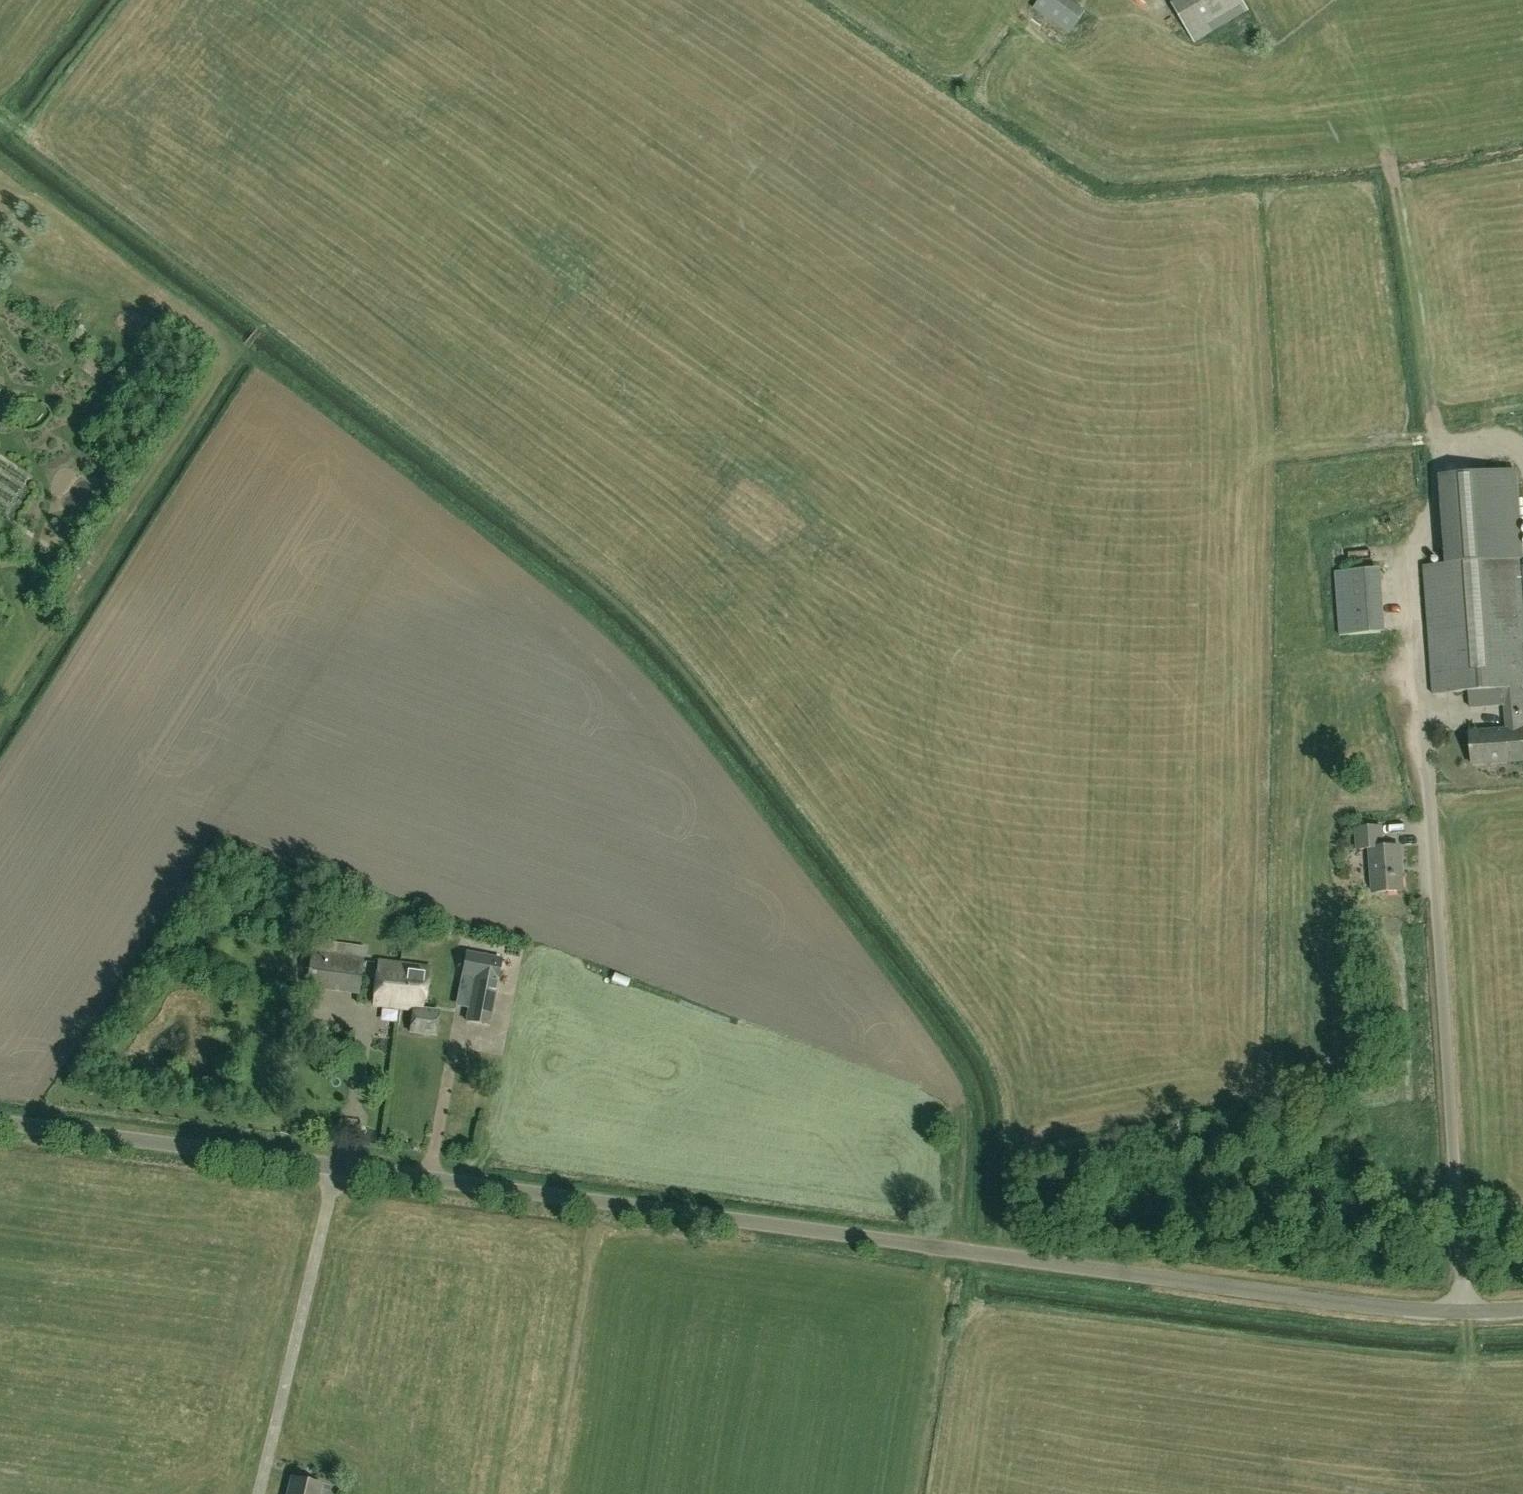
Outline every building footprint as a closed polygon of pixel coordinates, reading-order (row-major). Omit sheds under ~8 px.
[(1067,0),(1041,0),(1035,8),(1069,33),(1084,12),(1067,0)] [(1192,8),(1204,22),(1200,25),(1208,34),(1248,1),(1247,0),(1201,0),(1192,8)] [(1522,568),(1516,471),(1451,475),(1457,564),(1426,566),(1434,694),(1468,691),(1469,709),(1507,707),(1508,730),(1522,730),(1522,567),(1522,568)] [(1382,632),(1378,569),(1338,571),(1342,635),(1382,632)] [(1508,730),(1471,733),(1473,764),(1522,761),(1522,730),(1508,730)] [(1359,828),(1361,851),(1372,850),(1375,892),(1405,890),(1402,846),(1385,847),(1384,827),(1359,828)] [(368,950),(336,945),(327,944),(326,954),(314,953),(309,986),(361,993),(368,950)] [(490,1026),(503,960),(468,953),(464,975),(474,977),(465,1021),(490,1026)] [(429,965),(409,964),(380,962),(377,1005),(417,1008),(413,1030),(439,1034),(443,1011),(426,1008),(429,965)] [(321,1487),(292,1480),(288,1493),(319,1493),(321,1487)]
